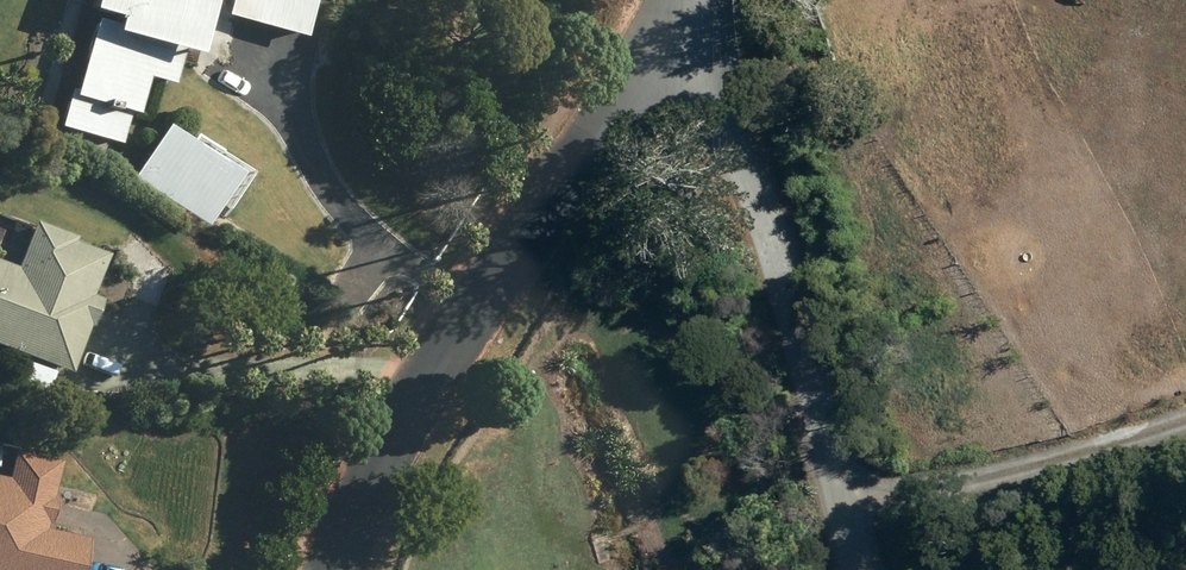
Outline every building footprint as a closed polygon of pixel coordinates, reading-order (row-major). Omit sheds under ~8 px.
[(63,124),(123,141),(132,108),(139,110),(150,74),(175,81),(184,45),(201,50),(215,0),(95,0),(94,4),(122,12),(119,23),(98,17),(78,88),(73,87),(63,124)] [(307,34),(316,0),(236,0),(232,14),(307,34)] [(243,170),(170,123),(135,177),(208,224),(243,170)] [(78,234),(38,220),(32,236),(15,230),(3,260),(0,259),(0,342),(28,353),(23,368),(51,379),(57,364),(73,370),(92,322),(94,322),(103,297),(93,293),(104,265),(109,267),(110,263),(105,261),(108,253),(75,240),(78,234)] [(63,459),(18,450),(12,478),(0,475),(0,569),(84,569),(91,538),(47,528),(49,520),(54,521),(59,496),(55,495),(63,459)]
